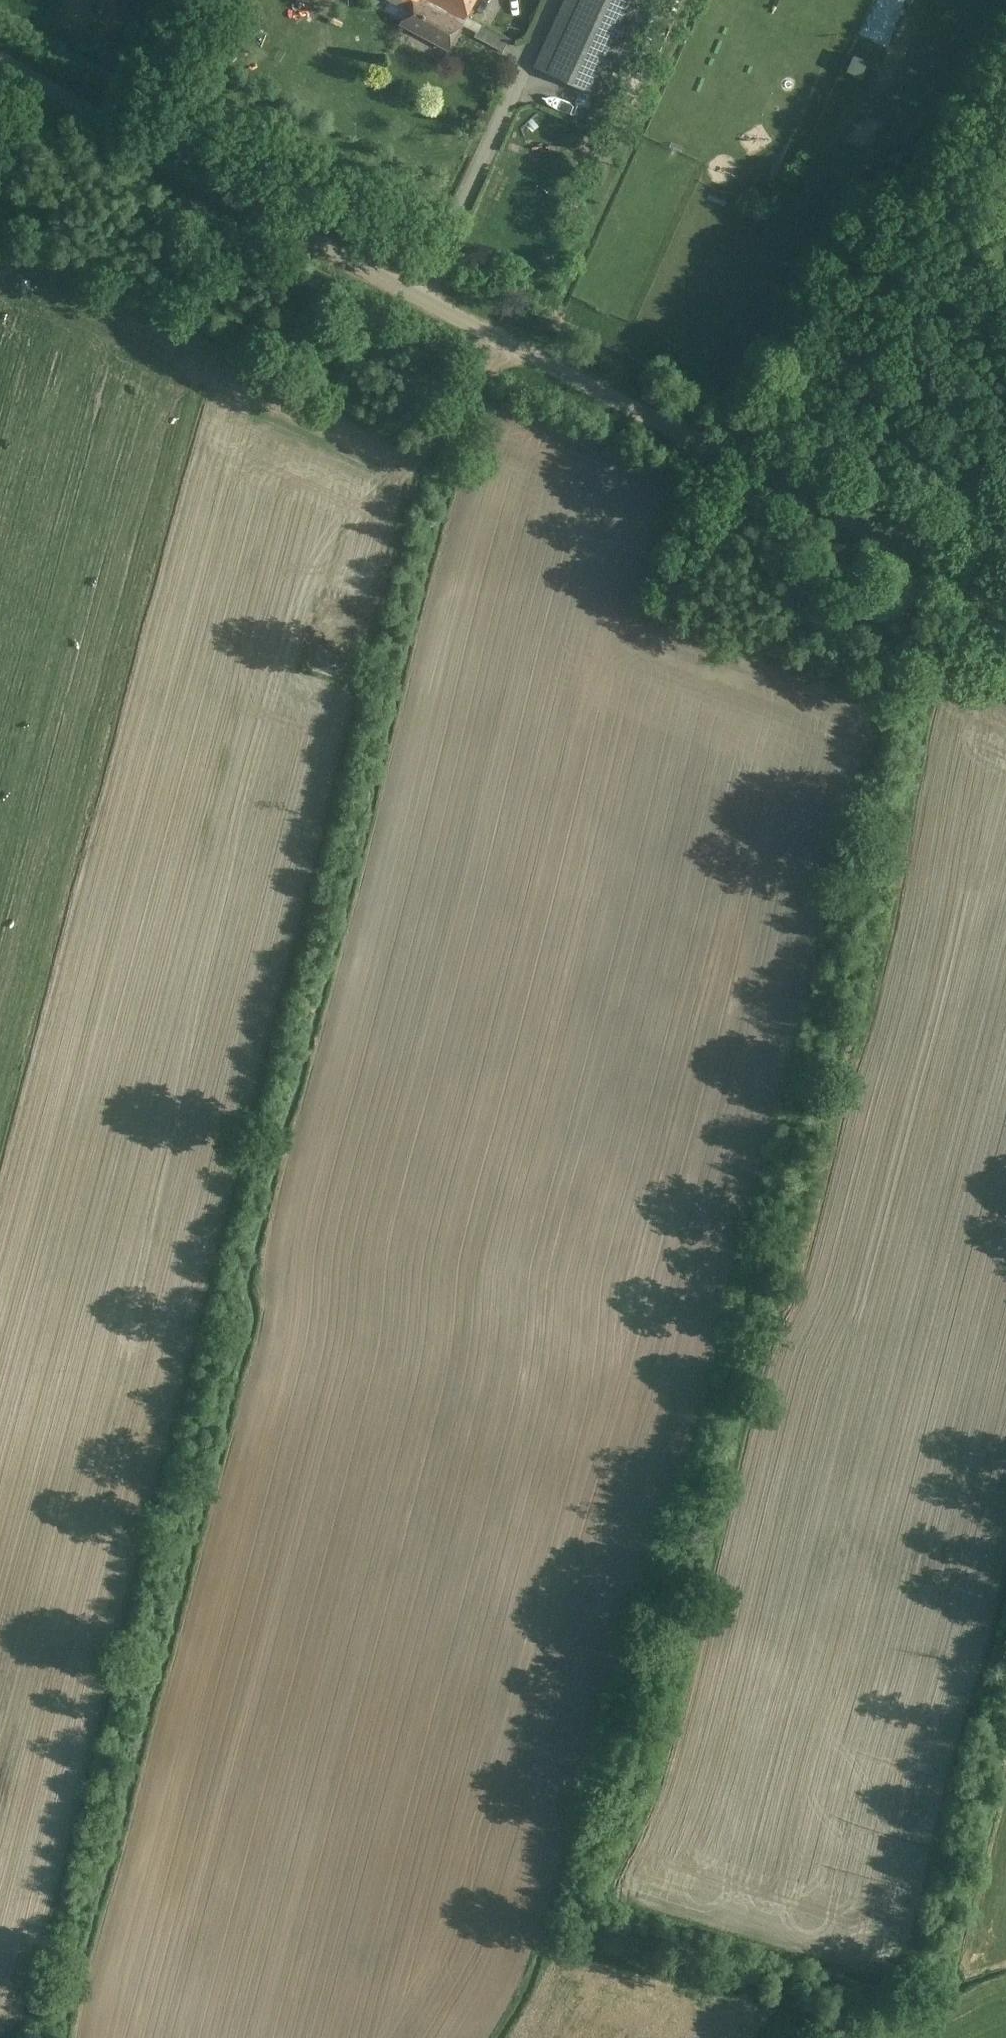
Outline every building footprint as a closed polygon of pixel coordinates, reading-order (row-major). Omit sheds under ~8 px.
[(465,18),(475,0),(416,0),(402,25),(418,34),(428,13),(447,23),(453,12),(465,18)] [(534,67),(602,99),(647,0),(565,0),(534,67)] [(447,23),(428,13),(418,34),(448,50),(465,18),(453,12),(447,23)] [(661,52),(630,38),(618,64),(649,78),(661,52)] [(854,54),(848,68),(847,70),(861,76),(862,74),(868,60),(854,54)]
